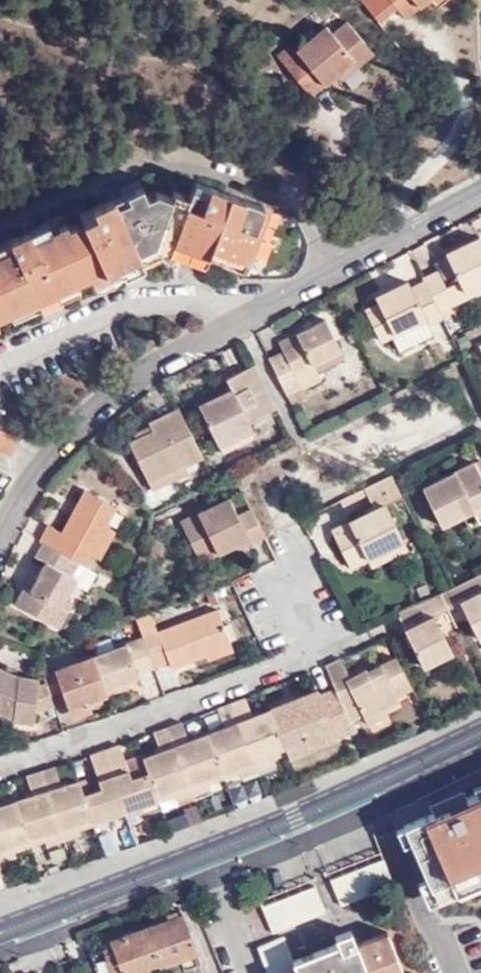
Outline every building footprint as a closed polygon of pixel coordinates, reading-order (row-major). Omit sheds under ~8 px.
[(398,8),(407,0),(391,0),(398,8)] [(398,8),(406,18),(426,0),(407,0),(398,8)] [(297,41),(278,55),(305,87),(330,65),(339,74),(357,59),(354,56),(369,43),(351,22),(339,32),(333,24),(304,49),(297,41)] [(357,59),(339,74),(345,80),(377,53),(369,43),(354,56),(357,59)] [(330,65),(305,87),(313,97),(339,74),(330,65)] [(206,198),(208,190),(193,184),(190,193),(206,198)] [(103,206),(94,210),(97,217),(82,224),(67,231),(66,227),(38,239),(34,231),(30,221),(16,227),(20,236),(8,242),(11,249),(0,254),(0,315),(5,313),(33,300),(30,291),(47,283),(51,292),(73,282),(87,276),(88,278),(115,266),(112,258),(131,250),(133,255),(152,246),(169,252),(172,244),(189,250),(192,241),(245,259),(262,210),(245,204),(247,198),(224,190),(223,195),(208,190),(206,198),(190,193),(188,199),(172,194),(170,199),(157,194),(146,199),(141,189),(120,198),(116,190),(99,198),(103,206)] [(78,217),(82,224),(97,217),(94,210),(78,217)] [(38,239),(66,227),(62,219),(34,231),(38,239)] [(461,279),(467,289),(480,282),(480,240),(478,235),(447,251),(461,279)] [(172,244),(169,252),(204,265),(207,256),(242,269),(245,259),(192,241),(189,250),(172,244)] [(8,242),(0,245),(0,254),(11,249),(8,242)] [(88,278),(91,285),(116,276),(125,274),(140,267),(139,264),(156,256),(167,260),(169,252),(152,246),(133,255),(131,250),(112,258),(115,266),(88,278)] [(437,268),(422,276),(424,279),(440,311),(455,303),(446,286),(437,268)] [(91,285),(92,288),(125,274),(116,276),(91,285)] [(440,311),(424,279),(410,286),(405,279),(375,293),(379,301),(365,308),(380,340),(391,336),(390,334),(425,318),(428,325),(443,318),(440,311)] [(446,286),(455,303),(480,290),(480,282),(467,289),(461,279),(446,286)] [(33,300),(5,313),(9,321),(77,290),(73,282),(51,292),(47,283),(30,291),(33,300)] [(390,334),(391,336),(398,349),(434,334),(428,325),(425,318),(390,334)] [(285,353),(272,359),(294,403),(310,396),(300,378),(298,372),(342,350),(328,319),(280,341),(285,353)] [(346,357),(342,350),(298,372),(300,378),(346,357)] [(277,405),(257,365),(226,379),(230,389),(201,404),(225,452),(258,436),(250,420),(277,405)] [(188,468),(207,458),(183,407),(151,422),(156,433),(132,445),(152,485),(188,468)] [(3,452),(12,444),(15,437),(0,430),(0,450),(3,452)] [(12,444),(3,452),(8,454),(12,444)] [(473,461),(422,486),(441,526),(480,508),(480,475),(473,461)] [(188,468),(152,485),(156,491),(191,474),(188,468)] [(406,496),(395,474),(368,487),(376,508),(336,528),(354,565),(370,557),(385,550),(389,539),(402,532),(389,504),(406,496)] [(46,525),(38,538),(42,540),(79,560),(85,564),(90,554),(99,559),(112,533),(105,528),(115,507),(85,491),(62,532),(46,525)] [(267,533),(253,506),(239,511),(229,495),(182,518),(201,557),(247,536),(250,541),(267,533)] [(385,550),(370,557),(374,567),(410,549),(402,532),(389,539),(385,550)] [(79,560),(42,540),(34,556),(44,561),(37,576),(30,590),(21,586),(13,602),(53,623),(54,622),(64,603),(76,578),(72,575),(79,560)] [(94,568),(99,559),(90,554),(85,564),(94,568)] [(30,590),(37,576),(29,573),(21,586),(30,590)] [(449,609),(461,604),(480,640),(480,639),(480,575),(441,594),(449,609)] [(435,614),(449,609),(441,594),(399,612),(424,667),(455,652),(435,614)] [(64,603),(54,622),(60,626),(70,606),(64,603)] [(219,609),(159,632),(144,637),(156,670),(170,665),(171,668),(206,656),(205,653),(232,642),(219,609)] [(159,632),(151,614),(136,619),(144,637),(159,632)] [(140,676),(156,670),(144,637),(58,670),(65,689),(73,709),(111,697),(109,691),(142,681),(140,676)] [(235,650),(232,642),(205,653),(206,656),(208,660),(235,650)] [(394,696),(413,688),(398,658),(381,664),(380,660),(350,674),(341,659),(326,665),(338,691),(351,720),(365,714),(383,707),(395,701),(394,696)] [(35,711),(38,687),(40,678),(23,678),(0,668),(0,709),(15,714),(13,718),(17,720),(33,721),(35,711)] [(52,695),(65,689),(58,670),(45,674),(49,688),(52,695)] [(35,711),(56,706),(52,695),(49,688),(38,687),(35,711)] [(290,755),(292,761),(313,752),(307,743),(335,732),(340,742),(358,735),(351,720),(338,691),(322,697),(319,689),(271,710),(290,755)] [(208,734),(226,780),(243,774),(241,768),(270,756),(273,762),(290,755),(271,710),(255,717),(249,699),(220,710),(226,727),(208,734)] [(387,715),(383,707),(365,714),(369,724),(387,715)] [(150,774),(161,802),(177,797),(176,791),(206,781),(208,786),(226,780),(208,734),(190,740),(183,723),(155,732),(161,752),(143,757),(150,774)] [(307,743),(313,752),(340,742),(335,732),(307,743)] [(86,797),(96,826),(161,802),(150,774),(134,781),(120,745),(89,756),(101,792),(86,797)] [(241,768),(243,774),(245,779),(275,766),(273,762),(270,756),(241,768)] [(16,800),(30,847),(44,842),(42,837),(81,824),(83,830),(96,826),(86,797),(79,779),(61,786),(54,768),(26,778),(31,794),(16,800)] [(401,806),(430,871),(480,851),(480,770),(451,783),(401,806)] [(176,791),(177,797),(180,803),(210,793),(208,786),(206,781),(176,791)] [(30,847),(16,800),(0,806),(0,850),(11,847),(13,854),(30,847)] [(42,837),(44,842),(47,848),(85,834),(83,830),(81,824),(42,837)] [(13,854),(11,847),(0,850),(0,862),(14,858),(13,854)] [(342,903),(396,881),(386,856),(333,877),(342,903)] [(328,910),(316,883),(263,904),(274,932),(328,910)] [(199,963),(202,962),(183,912),(173,916),(171,911),(155,916),(154,912),(149,914),(151,922),(149,924),(162,961),(162,962),(165,971),(166,972),(203,972),(199,963)] [(149,924),(94,944),(96,948),(108,944),(110,951),(102,954),(103,957),(94,960),(99,972),(130,972),(162,961),(149,924)] [(389,972),(403,966),(389,931),(358,943),(352,929),(337,935),(340,942),(294,960),(285,936),(260,945),(270,972),(389,972)] [(165,971),(162,962),(130,972),(159,972),(165,971)]
